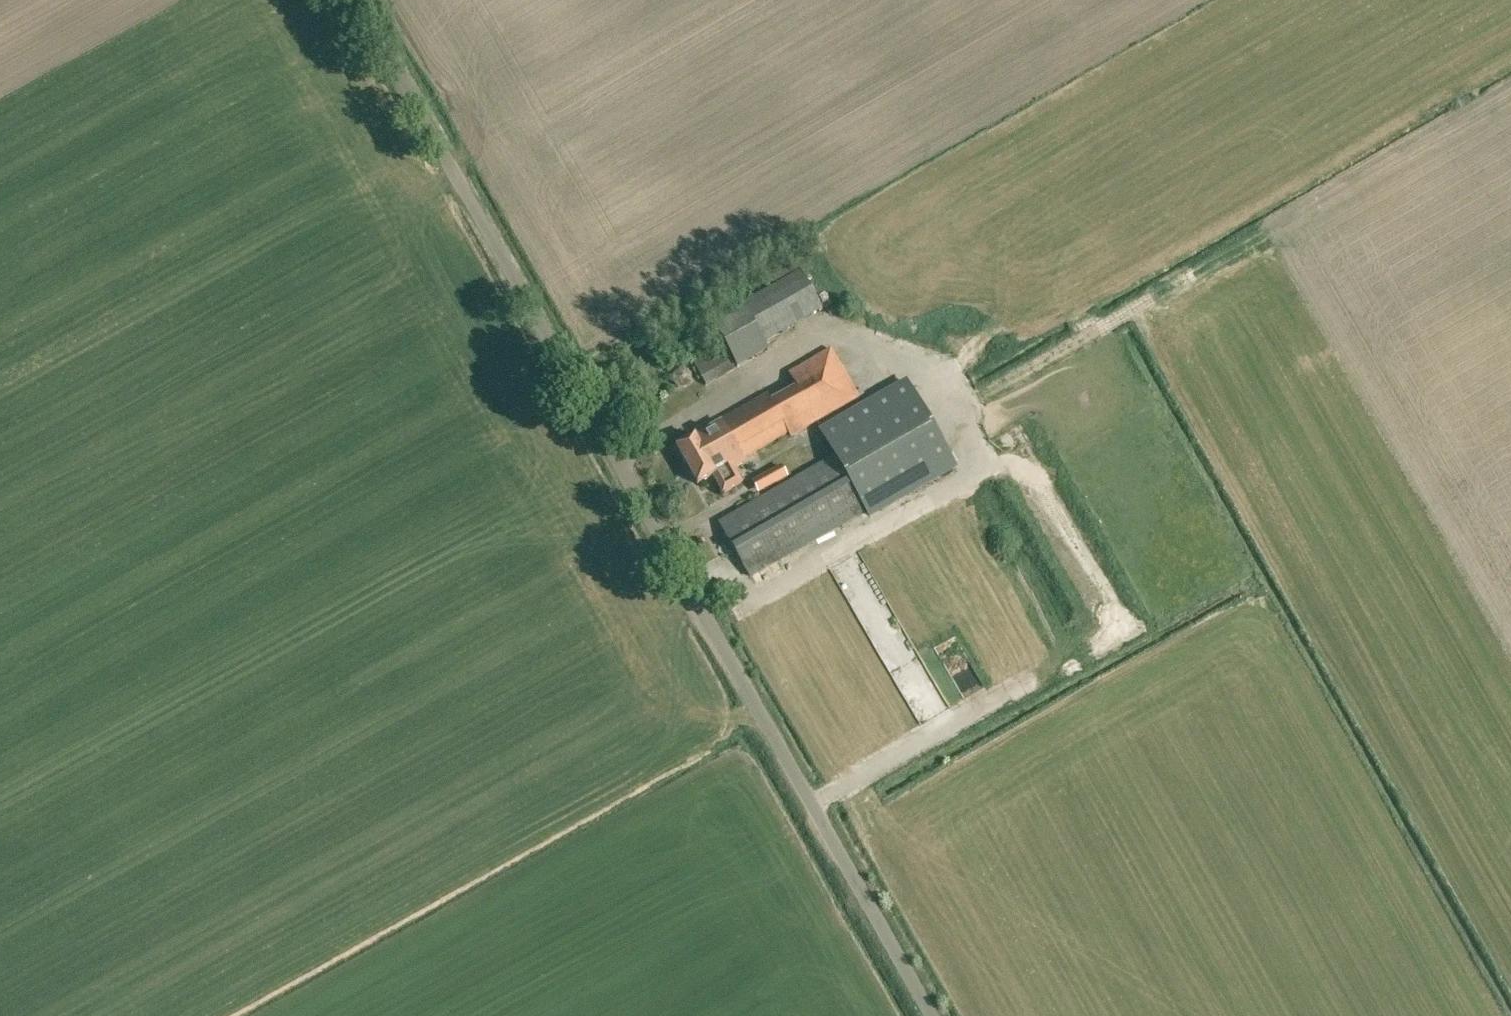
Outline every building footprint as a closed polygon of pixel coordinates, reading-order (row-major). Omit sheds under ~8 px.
[(737,369),(769,352),(765,344),(822,311),(795,261),(767,276),(773,288),(711,322),(737,369)] [(706,386),(735,370),(722,346),(694,362),(706,386)] [(791,436),(858,398),(830,349),(789,372),(797,386),(771,401),(767,394),(676,446),(697,484),(713,475),(723,493),(742,482),(734,469),(744,463),(741,459),(788,432),(791,436)] [(870,519),(958,468),(907,378),(818,429),(833,456),(718,522),(750,578),(865,512),(870,519)] [(759,494),(789,478),(782,465),(751,482),(759,494)] [(891,603),(868,605),(869,618),(892,616),(891,603)] [(954,658),(975,698),(994,688),(973,648),(954,658)]
